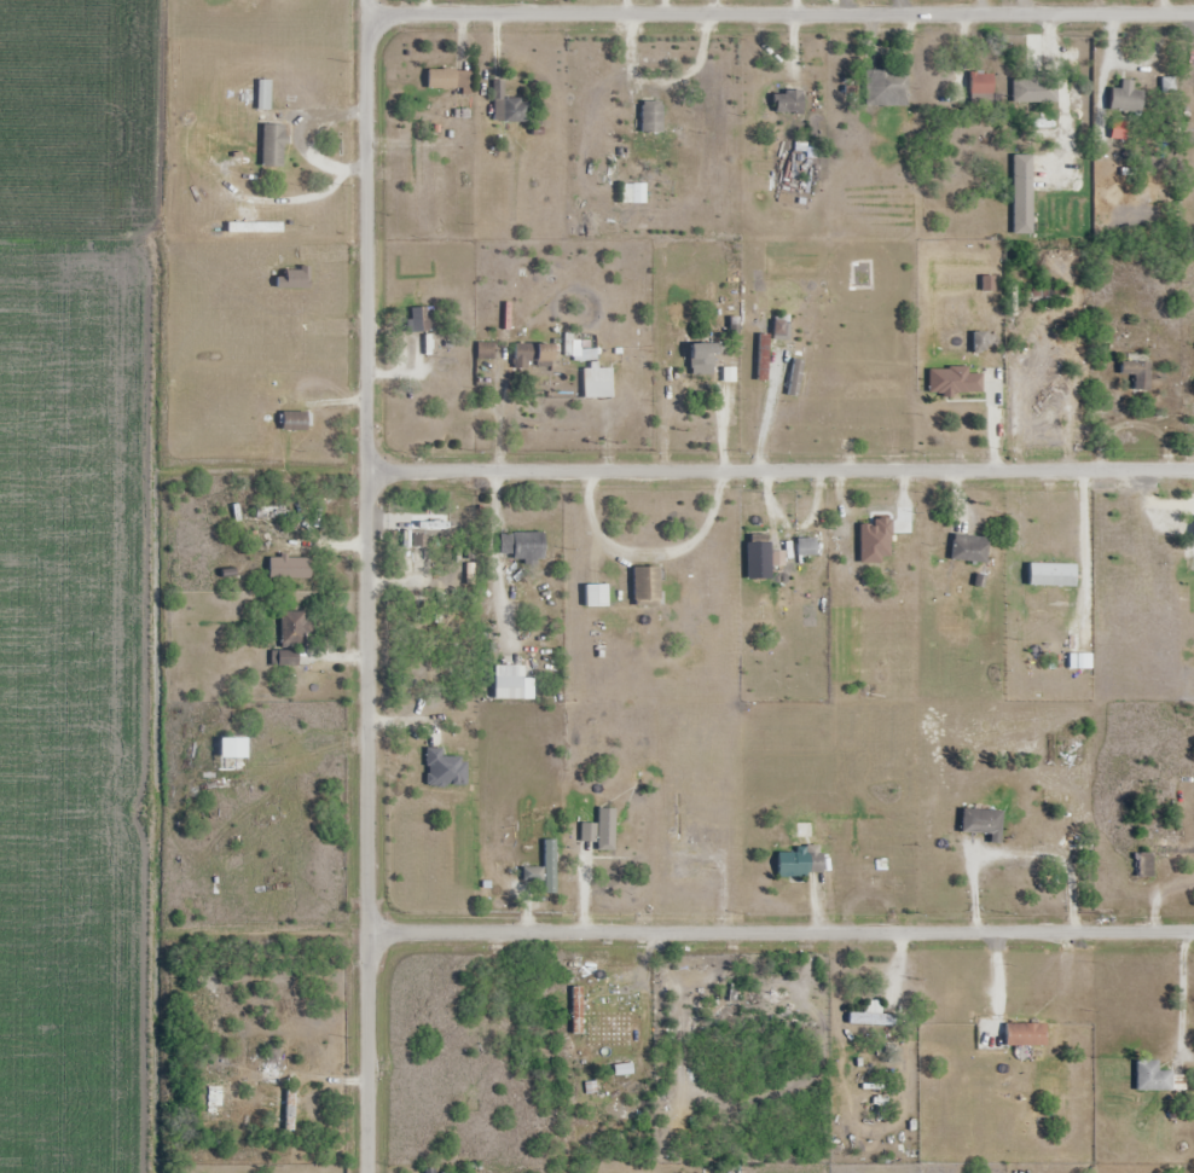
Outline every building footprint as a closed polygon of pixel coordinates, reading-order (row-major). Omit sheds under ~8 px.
[(471,71),(427,71),(427,90),(471,90),(471,71)] [(865,107),(907,107),(907,72),(865,72),(865,107)] [(993,94),(993,74),(970,74),(970,94),(993,94)] [(493,123),(529,123),(529,99),(504,99),(504,82),(493,82),(493,123)] [(802,113),(802,92),(774,92),(774,113),(802,113)] [(662,134),(662,102),(642,101),(641,134),(662,134)] [(283,125),(262,125),(262,168),(283,168),(283,125)] [(430,332),(430,308),(410,308),(410,332),(430,332)] [(758,381),(769,381),(769,335),(758,335),(758,381)] [(477,359),(495,359),(495,343),(477,343),(477,359)] [(553,344),(514,344),(514,367),(553,367),(553,344)] [(716,344),(691,344),(691,376),(716,376),(716,344)] [(1134,376),(1134,392),(1149,393),(1150,362),(1122,362),(1121,376),(1134,376)] [(584,399),(612,399),(612,367),(584,367),(584,399)] [(929,368),(929,394),(982,394),(982,375),(968,375),(968,368),(929,368)] [(282,430),(307,430),(307,413),(282,412),(282,430)] [(289,519),(289,508),(258,508),(258,519),(289,519)] [(415,548),(429,548),(429,537),(451,537),(451,517),(415,517),(415,548)] [(544,534),(500,534),(500,559),(544,559),(544,534)] [(989,538),(954,535),(951,560),(986,564),(989,538)] [(798,556),(815,556),(815,539),(798,539),(798,556)] [(747,543),(747,580),(771,580),(771,543),(747,543)] [(633,606),(660,606),(660,568),(633,568),(633,606)] [(586,607),(607,607),(607,586),(586,586),(586,607)] [(305,644),(305,612),(280,612),(280,667),(298,667),(298,644),(305,644)] [(494,701),(534,701),(534,679),(523,679),(523,667),(494,667),(494,701)] [(246,771),(246,739),(221,739),(221,771),(246,771)] [(615,810),(598,810),(598,825),(581,825),(581,842),(598,843),(598,852),(615,852),(615,810)] [(962,834),(991,835),(991,843),(1001,843),(1002,811),(962,810),(962,834)] [(556,894),(556,841),(544,841),(544,894),(556,894)] [(778,853),(778,876),(821,876),(821,847),(796,847),(796,853),(778,853)] [(1152,878),(1152,855),(1135,855),(1135,878),(1152,878)] [(582,1034),(582,987),(571,987),(572,1035),(582,1034)] [(848,1025),(895,1026),(895,1014),(849,1013),(848,1025)] [(1045,1046),(1045,1023),(1005,1023),(1005,1046),(1045,1046)] [(1137,1091),(1173,1091),(1173,1072),(1158,1072),(1158,1061),(1137,1061),(1137,1091)]
